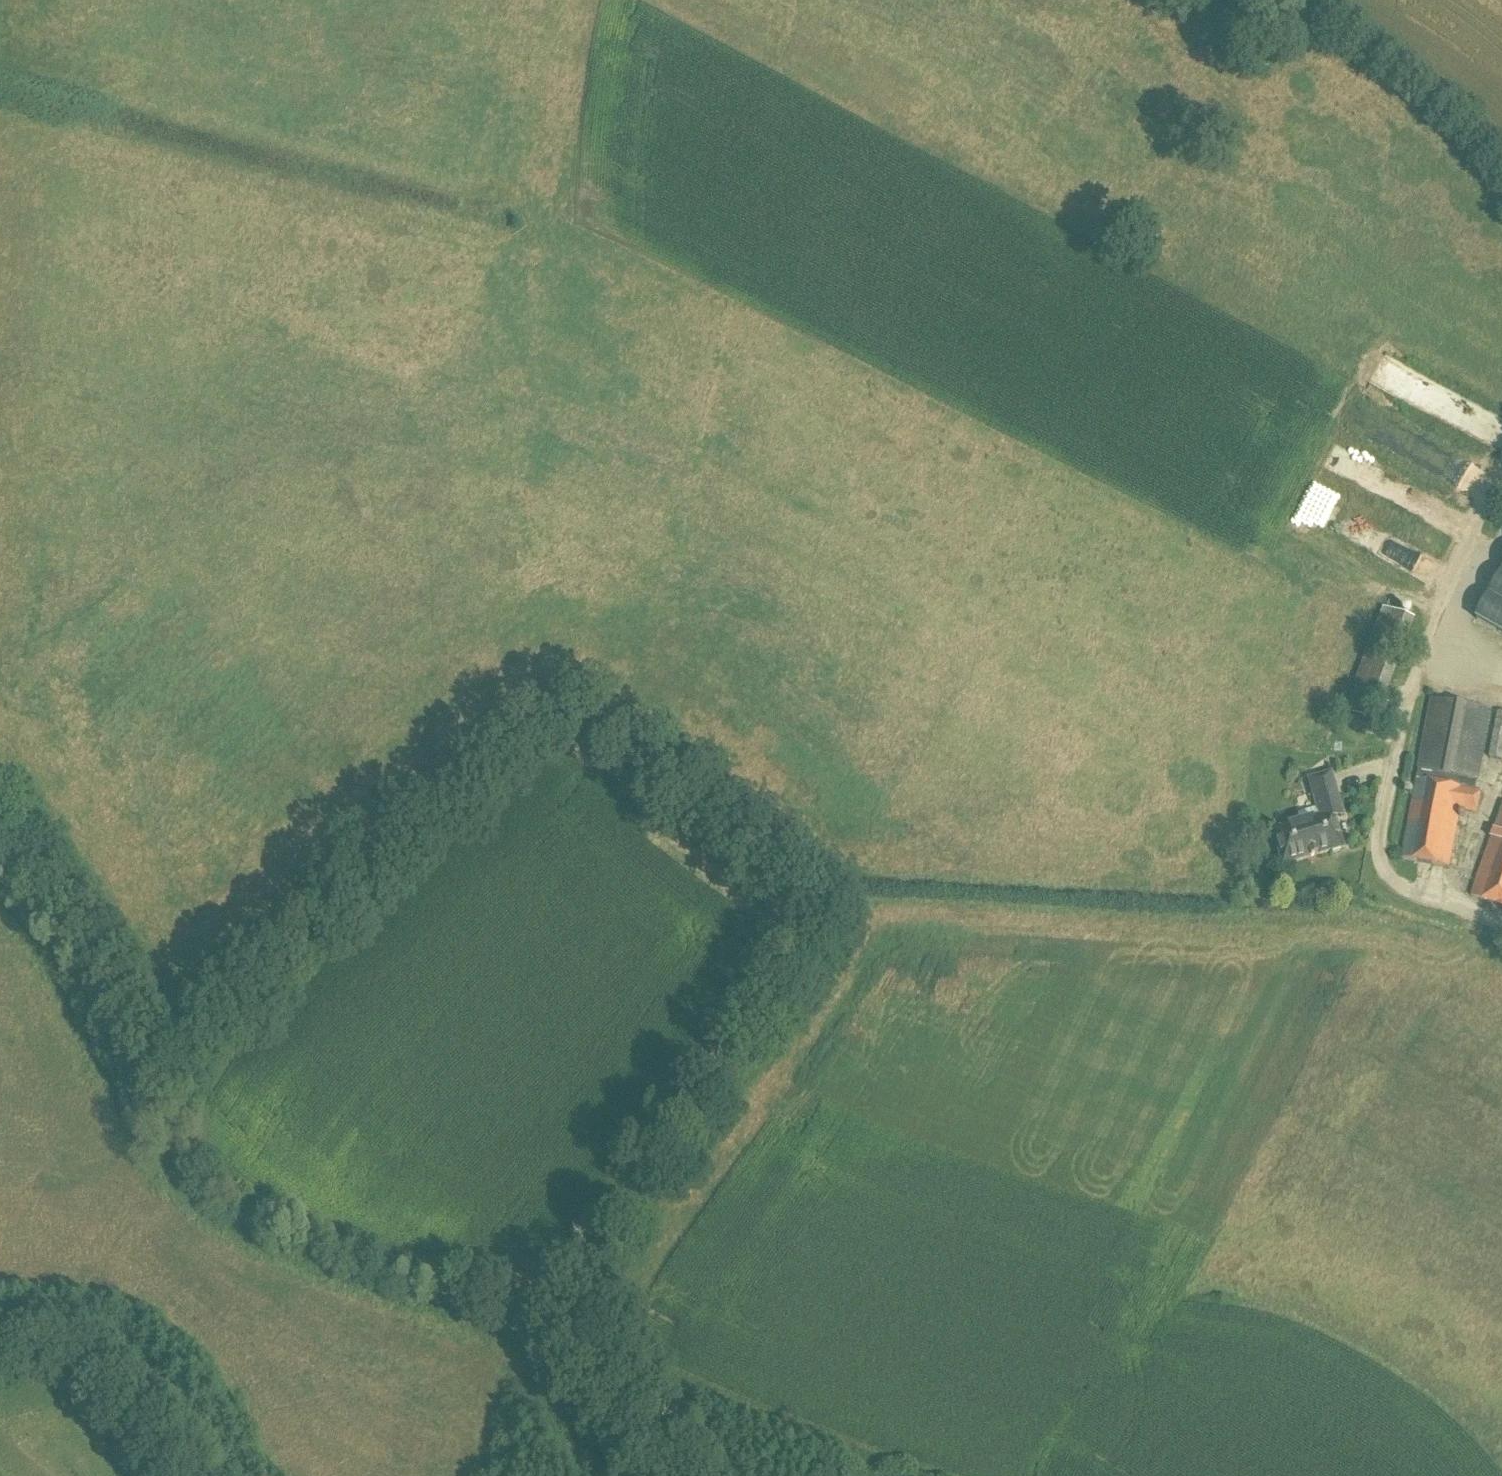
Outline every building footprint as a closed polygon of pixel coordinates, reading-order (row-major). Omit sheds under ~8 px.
[(1352,536),(1389,559),(1400,541),(1363,518),(1352,536)] [(1477,620),(1501,634),(1501,576),(1477,620)] [(1477,814),(1481,792),(1476,791),(1492,712),(1433,700),(1402,859),(1449,868),(1460,811),(1477,814)] [(1499,713),(1490,759),(1501,761),(1501,713),(1499,713)] [(1282,866),(1344,848),(1335,818),(1343,815),(1331,773),(1308,780),(1316,808),(1298,814),(1300,822),(1272,831),(1282,866)] [(1472,897),(1501,908),(1501,811),(1472,897)]
